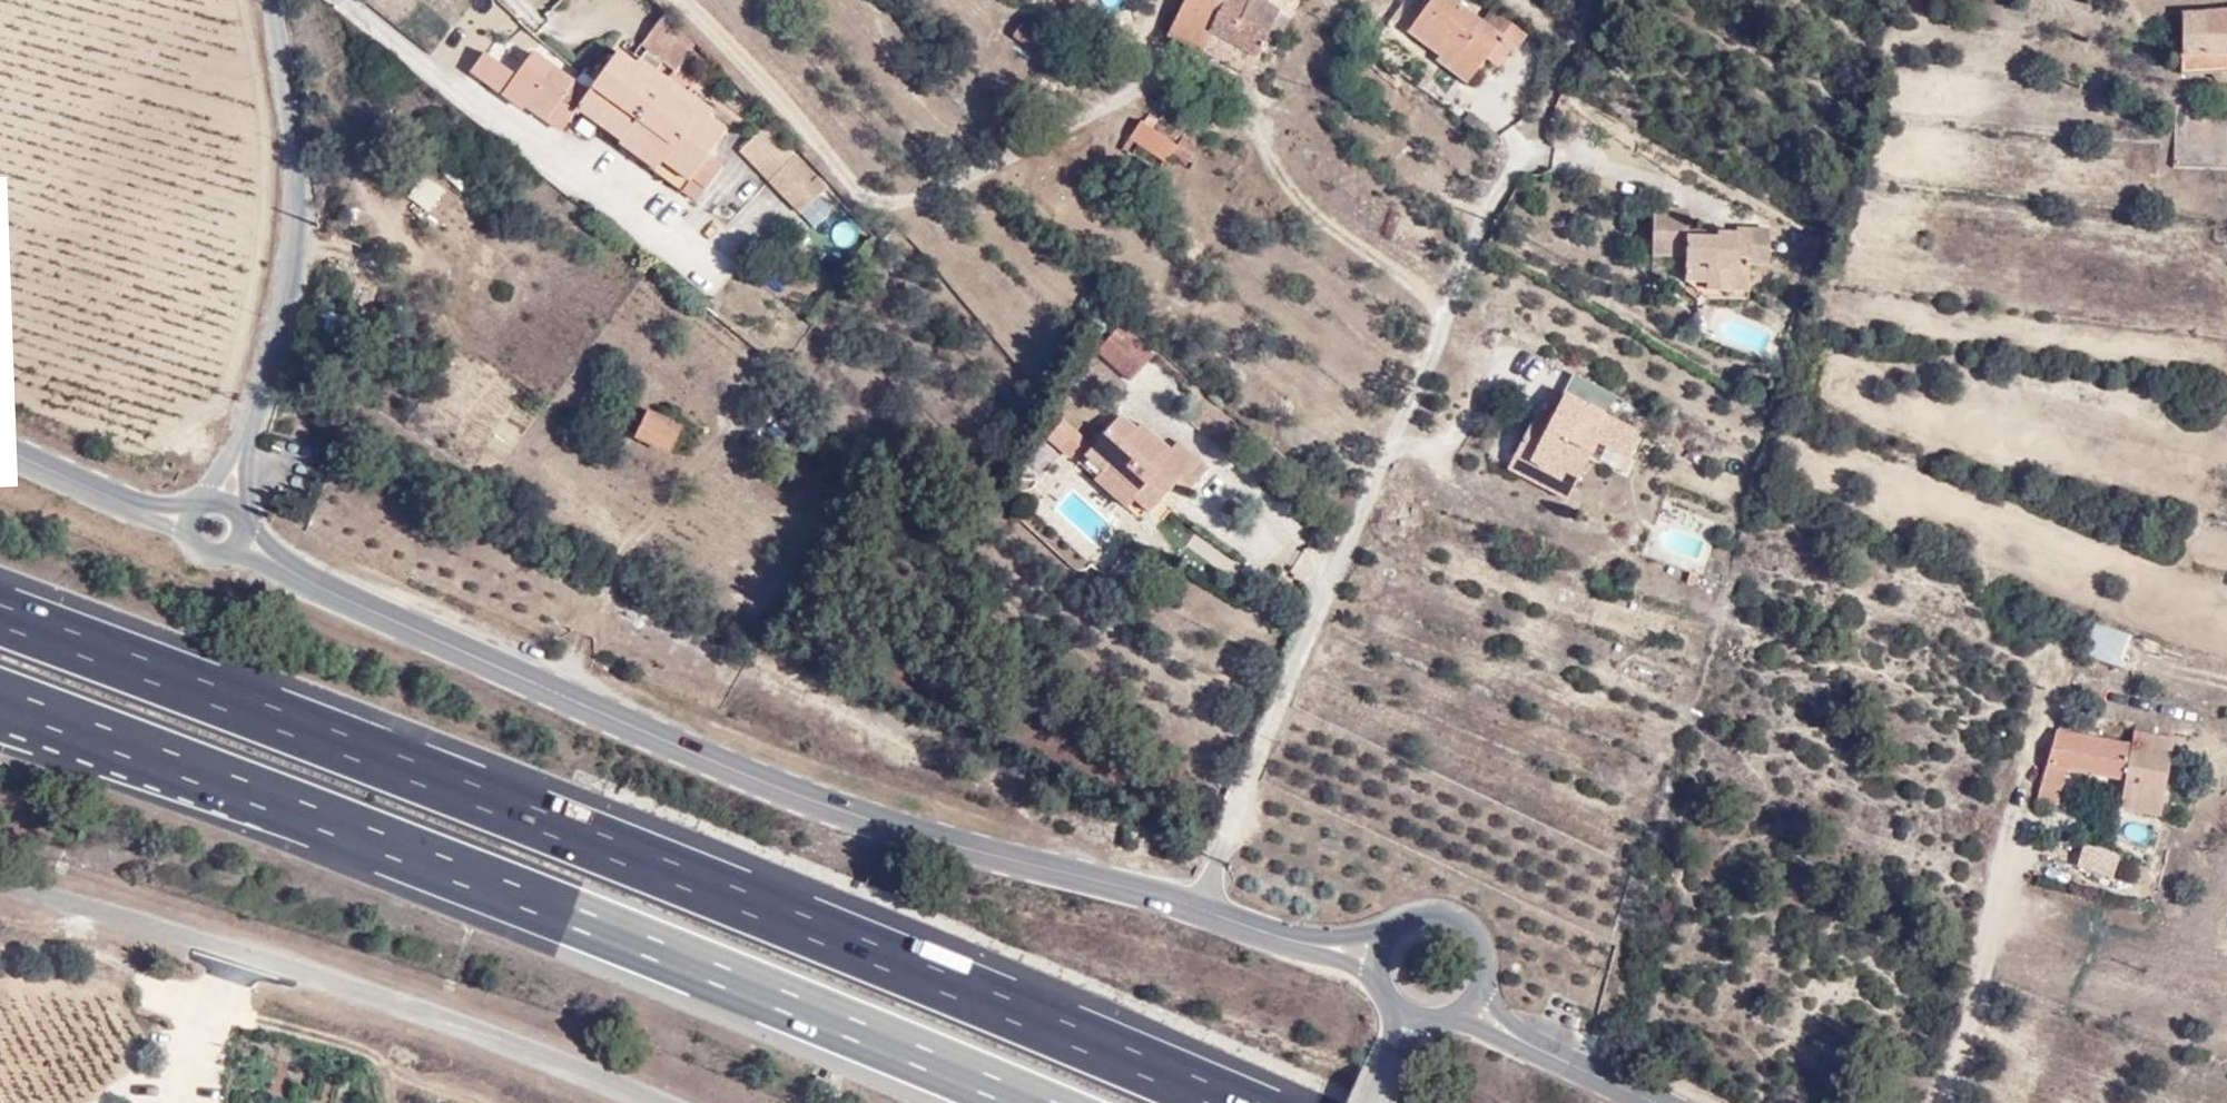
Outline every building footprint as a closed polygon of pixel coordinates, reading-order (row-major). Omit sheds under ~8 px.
[(1295,14),(1302,0),(1186,0),(1172,27),(1252,66),(1283,8),(1295,14)] [(1474,66),(1486,50),(1498,34),(1506,40),(1513,45),(1527,25),(1501,4),(1489,18),(1467,0),(1426,0),(1412,19),(1452,49),(1474,66)] [(643,41),(678,65),(696,39),(666,9),(643,41)] [(2206,11),(2206,31),(2226,33),(2226,10),(2206,11)] [(2206,31),(2206,11),(2180,12),(2182,76),(2211,76),(2212,79),(2215,83),(2220,85),(2225,84),(2226,82),(2226,33),(2206,31)] [(1498,34),(1486,50),(1494,55),(1506,40),(1498,34)] [(617,46),(589,86),(555,63),(528,100),(568,129),(579,111),(597,123),(605,113),(628,129),(644,141),(633,156),(653,169),(663,155),(693,175),(728,127),(708,112),(712,104),(671,76),(663,87),(633,67),(636,60),(617,46)] [(1445,59),(1468,76),(1474,66),(1452,49),(1445,59)] [(663,87),(671,76),(641,55),(636,60),(633,67),(663,87)] [(605,113),(597,123),(620,138),(628,129),(605,113)] [(768,172),(797,146),(769,116),(740,143),(768,172)] [(1172,147),(1178,138),(1142,116),(1126,143),(1161,164),(1172,147)] [(1178,138),(1172,147),(1186,156),(1199,135),(1186,126),(1178,138)] [(628,129),(620,138),(616,144),(633,156),(644,141),(628,129)] [(797,146),(768,172),(785,190),(815,164),(797,146)] [(663,155),(653,169),(683,189),(693,175),(663,155)] [(815,164),(785,190),(802,207),(829,180),(815,164)] [(1756,239),(1778,239),(1778,216),(1748,215),(1748,218),(1721,218),(1721,222),(1697,221),(1697,196),(1660,194),(1659,238),(1689,240),(1689,248),(1713,249),(1711,263),(1755,266),(1756,251),(1756,239)] [(1756,239),(1756,251),(1777,252),(1778,239),(1756,239)] [(1689,248),(1688,262),(1711,263),(1713,249),(1689,248)] [(1755,266),(1711,263),(1710,277),(1754,278),(1755,266)] [(1096,344),(1130,372),(1151,349),(1118,319),(1096,344)] [(1569,374),(1563,393),(1611,409),(1617,390),(1569,374)] [(629,435),(666,451),(679,424),(617,394),(607,416),(632,428),(629,435)] [(1135,476),(1130,482),(1147,497),(1172,468),(1187,480),(1209,456),(1174,426),(1167,435),(1139,410),(1134,416),(1117,402),(1086,437),(1103,453),(1107,449),(1135,476)] [(1549,453),(1536,485),(1599,515),(1611,485),(1603,482),(1610,467),(1644,481),(1654,459),(1616,442),(1625,420),(1586,403),(1577,426),(1590,432),(1582,452),(1567,445),(1562,458),(1549,453)] [(1045,419),(1067,442),(1081,430),(1060,406),(1045,419)] [(1549,453),(1562,458),(1567,445),(1555,440),(1549,453)] [(1107,449),(1103,453),(1094,464),(1122,490),(1130,482),(1135,476),(1107,449)] [(1591,534),(1599,515),(1536,485),(1528,502),(1591,534)] [(2094,623),(2083,656),(2120,668),(2131,635),(2094,623)] [(2161,754),(2138,749),(2056,733),(2049,767),(2073,773),(2131,784),(2126,811),(2162,819),(2167,796),(2152,791),(2161,754)] [(2152,791),(2167,796),(2162,819),(2167,820),(2183,744),(2141,735),(2138,749),(2161,754),(2152,791)] [(2049,767),(2045,785),(2069,790),(2073,773),(2049,767)] [(2066,807),(2069,790),(2045,785),(2041,801),(2066,807)] [(2099,841),(2093,864),(2122,873),(2127,852),(2099,841)]
